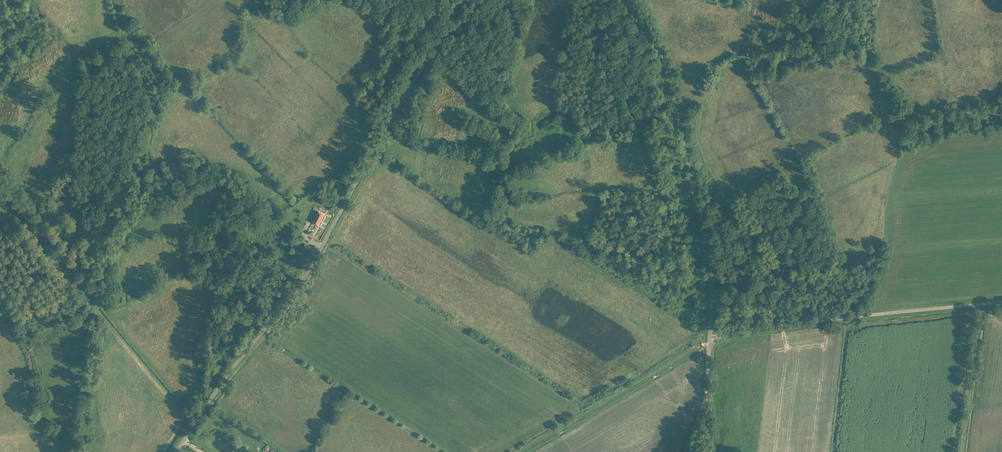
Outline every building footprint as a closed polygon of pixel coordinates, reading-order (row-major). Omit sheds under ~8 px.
[(325,214),(318,210),(316,214),(312,222),(319,225),(325,214)] [(302,248),(311,252),(314,248),(305,243),(302,248)]
